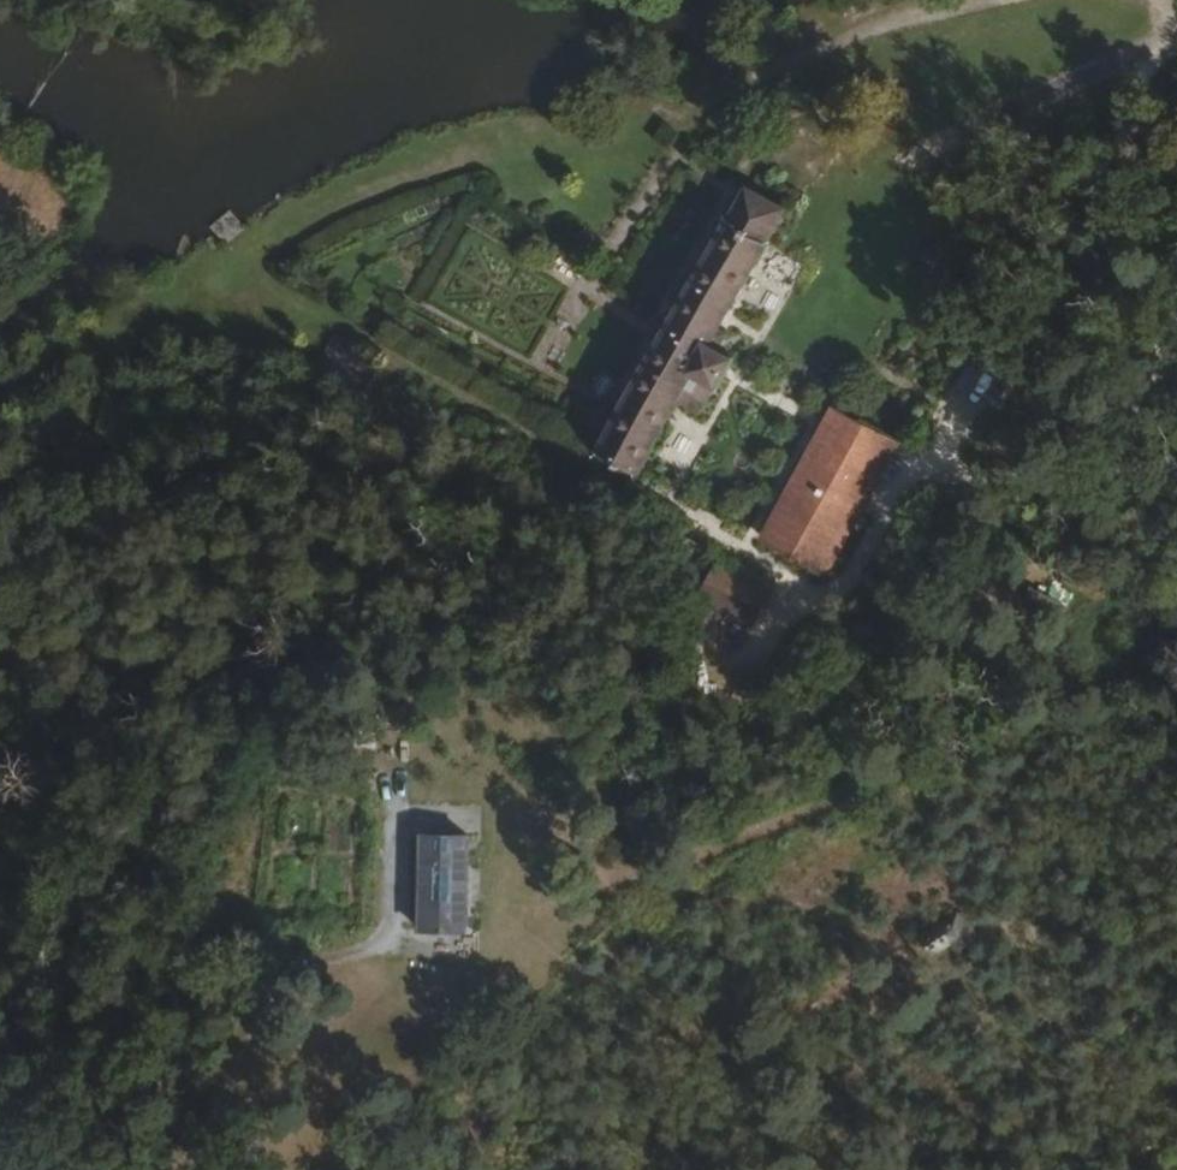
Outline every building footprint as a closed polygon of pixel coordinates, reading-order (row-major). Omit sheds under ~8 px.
[(703,358),(782,229),(736,202),(670,317),(658,309),(630,352),(642,359),(578,470),(620,495),(681,392),(712,408),(732,372),(703,358)] [(734,538),(785,563),(782,576),(837,592),(889,441),(843,423),(835,441),(781,416),(734,538)] [(754,657),(774,617),(711,588),(695,628),(754,657)] [(473,888),(475,828),(462,828),(462,848),(427,846),(428,816),(389,816),(388,858),(396,858),(395,882),(449,884),(449,888),(473,888)] [(961,914),(928,935),(945,960),(978,938),(961,914)]
